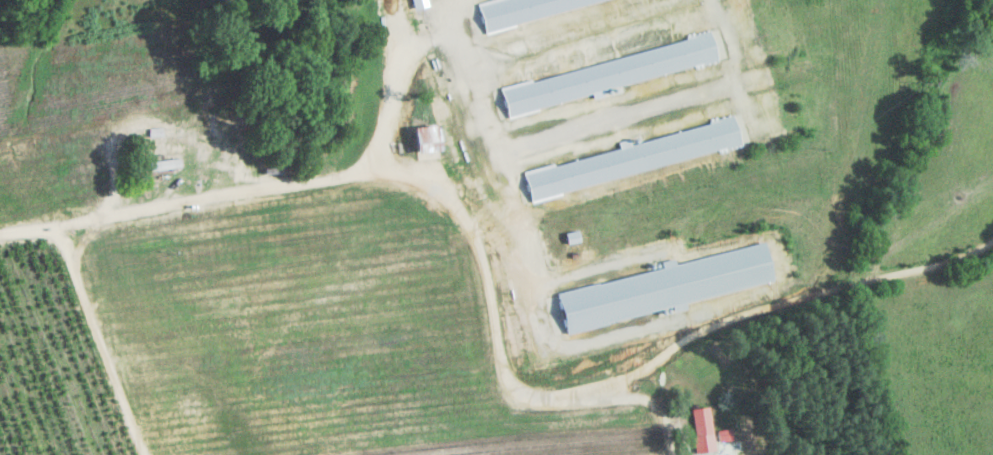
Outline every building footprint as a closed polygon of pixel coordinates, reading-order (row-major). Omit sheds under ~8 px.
[(427,8),(425,0),(411,0),(414,11),(427,8)] [(482,29),(613,0),(504,0),(477,6),(482,29)] [(601,90),(714,63),(708,39),(499,88),(506,117),(592,97),(593,101),(603,98),(601,90)] [(523,174),(528,197),(735,150),(729,121),(617,146),(619,152),(523,174)] [(436,128),(409,128),(409,154),(437,153),(436,128)] [(660,271),(555,294),(563,331),(768,287),(759,246),(671,265),(671,262),(659,265),(660,271)] [(709,439),(706,409),(689,411),(692,440),(709,439)]
